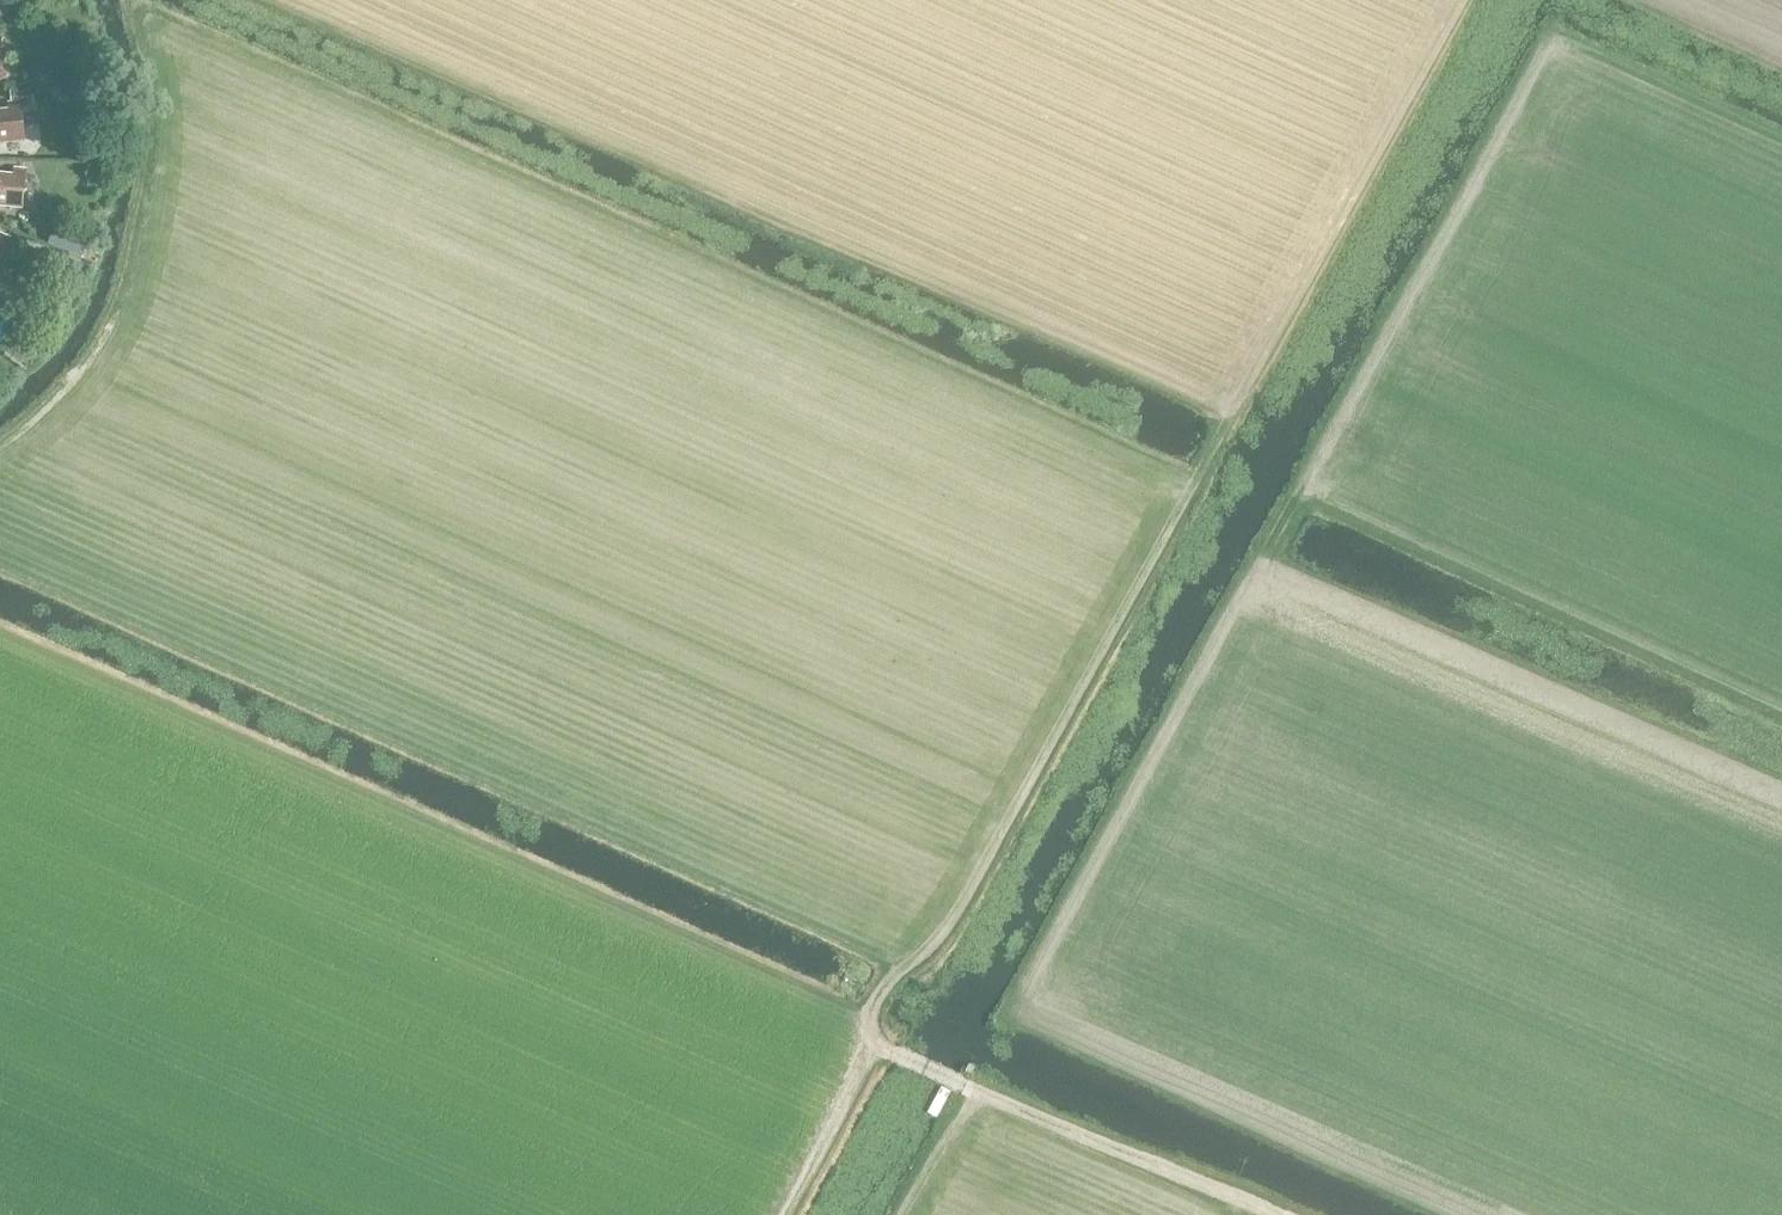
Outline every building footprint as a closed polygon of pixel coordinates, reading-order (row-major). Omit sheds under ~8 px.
[(32,84),(12,85),(12,98),(32,98),(32,84)] [(9,102),(10,109),(0,110),(0,140),(24,138),(20,100),(9,102)] [(0,173),(0,203),(22,206),(26,168),(14,167),(14,174),(0,173)] [(56,222),(48,243),(70,252),(68,257),(79,261),(90,236),(56,222)] [(11,237),(0,232),(0,233),(0,263),(11,237)] [(74,285),(83,265),(54,253),(45,273),(74,285)] [(37,341),(17,326),(12,333),(12,339),(29,351),(37,341)]
